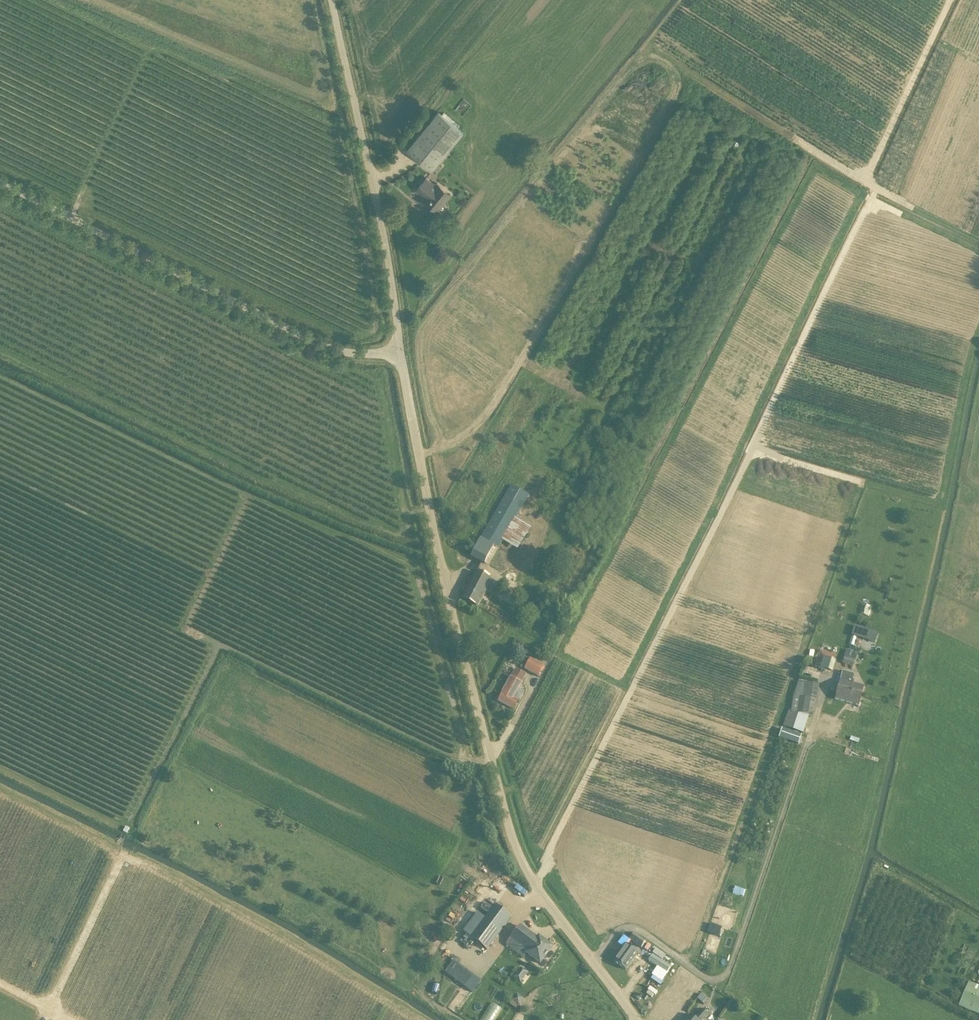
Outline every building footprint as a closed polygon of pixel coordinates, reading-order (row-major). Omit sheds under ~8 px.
[(431,171),(463,132),(437,111),(406,150),(431,171)] [(427,199),(425,201),(437,211),(451,194),(437,182),(435,184),(425,176),(415,189),(427,199)] [(514,561),(508,558),(510,555),(514,557),(531,529),(516,519),(530,496),(526,494),(538,473),(529,469),(518,490),(510,486),(480,538),(481,538),(470,559),(517,582),(525,567),(523,566),(522,565),(526,559),(517,555),(514,561)] [(504,587),(492,581),(476,572),(461,599),(477,608),(488,588),(500,595),(504,587)] [(862,614),(871,615),(872,606),(863,605),(862,614)] [(875,643),(878,633),(855,626),(852,636),(875,643)] [(851,636),(848,645),(854,647),(856,638),(851,636)] [(831,673),(835,662),(834,661),(836,655),(819,650),(814,667),(820,668),(819,670),(831,673)] [(844,656),(842,664),(853,667),(855,660),(844,656)] [(544,666),(530,659),(524,670),(538,678),(544,666)] [(514,698),(522,684),(521,684),(526,674),(515,668),(510,678),(501,693),(502,693),(497,702),(513,710),(519,701),(514,698)] [(853,684),(854,682),(853,680),(854,675),(842,672),(840,681),(838,690),(835,700),(858,706),(861,697),(864,687),(853,684)] [(814,717),(818,686),(799,683),(796,692),(795,701),(793,701),(791,712),(788,711),(782,727),(803,734),(808,717),(814,717)] [(779,738),(798,745),(801,736),(782,729),(779,738)] [(503,933),(512,920),(495,909),(485,923),(503,933)] [(521,927),(506,945),(523,958),(526,954),(540,964),(553,948),(538,937),(537,939),(521,927)] [(634,934),(629,940),(641,949),(646,942),(634,934)] [(637,953),(626,945),(628,943),(620,938),(615,945),(622,950),(614,962),(626,970),(637,953)] [(648,977),(659,984),(671,966),(650,953),(645,960),(655,966),(648,977)] [(470,990),(479,975),(450,959),(442,973),(470,990)] [(519,967),(514,976),(521,980),(526,971),(519,967)] [(978,1014),(978,1013),(978,992),(967,986),(959,1006),(978,1014)] [(501,1008),(489,1002),(481,1019),(496,1019),(501,1008)] [(702,1009),(694,1019),(690,1015),(686,1019),(704,1019),(708,1014),(702,1009)]
